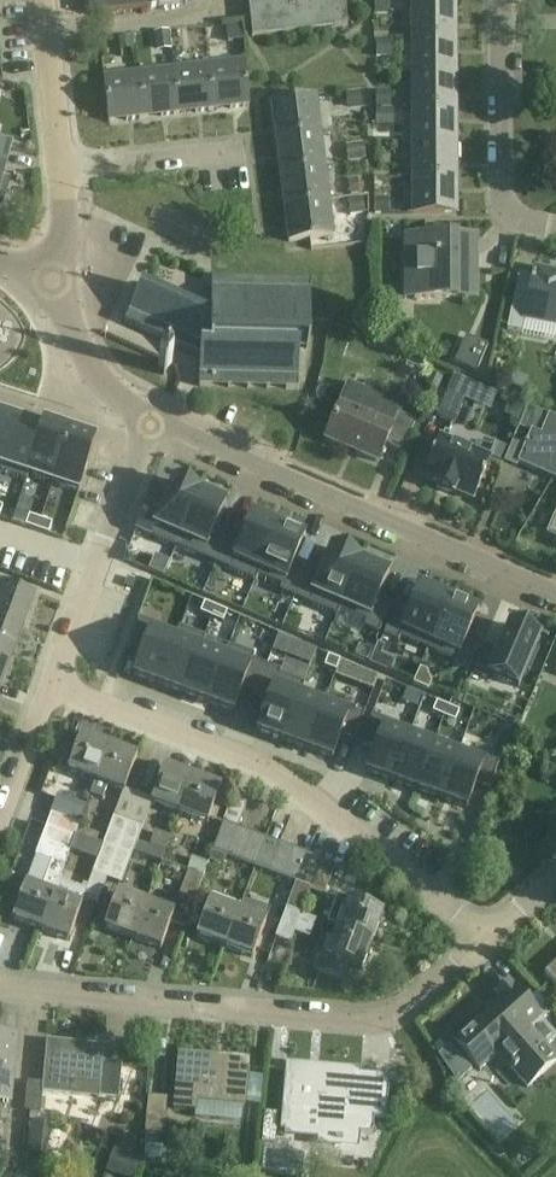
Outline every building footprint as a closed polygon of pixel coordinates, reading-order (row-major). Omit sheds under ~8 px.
[(96,14),(221,0),(94,0),(96,14)] [(252,37),(348,25),(345,0),(248,0),(252,37)] [(412,33),(455,33),(455,3),(436,4),(436,0),(412,0),(412,33)] [(412,33),(412,69),(455,69),(455,33),(412,33)] [(213,112),(249,108),(243,63),(208,68),(213,112)] [(213,112),(208,68),(174,72),(179,116),(213,112)] [(412,69),(412,105),(456,105),(455,69),(412,69)] [(179,116),(174,72),(139,76),(144,120),(179,116)] [(144,120),(139,76),(104,80),(109,124),(130,122),(144,120)] [(275,139),(320,133),(316,97),(271,103),(275,139)] [(412,105),(413,141),(456,141),(456,105),(412,105)] [(320,133),(275,139),(280,173),(325,167),(320,133)] [(413,141),(413,177),(456,177),(456,141),(413,141)] [(325,167),(280,173),(284,208),(329,202),(325,167)] [(456,214),(456,177),(413,177),(413,214),(456,214)] [(329,202),(284,208),(288,243),(333,237),(329,202)] [(415,300),(476,299),(476,267),(458,267),(458,238),(406,238),(406,258),(414,258),(415,300)] [(555,282),(555,276),(555,273),(537,269),(535,276),(533,276),(532,281),(533,281),(528,304),(514,301),(508,329),(522,332),(525,319),(527,319),(555,325),(555,283),(555,282)] [(309,351),(310,283),(211,281),(211,319),(141,287),(124,324),(199,358),(199,389),(298,391),(299,351),(309,351)] [(487,347),(465,338),(454,364),(476,373),(487,347)] [(440,405),(458,413),(471,384),(453,376),(440,405)] [(436,392),(440,381),(430,377),(426,388),(436,392)] [(340,404),(325,440),(378,463),(386,444),(402,451),(415,422),(398,414),(401,407),(348,385),(340,404)] [(552,478),(553,477),(555,479),(555,419),(548,416),(527,406),(519,427),(532,432),(518,464),(552,478)] [(1,466),(3,467),(18,420),(0,414),(0,466),(1,466)] [(0,471),(0,472),(26,481),(26,480),(27,481),(28,476),(27,475),(43,429),(42,429),(33,425),(18,420),(3,467),(1,466),(0,471)] [(43,429),(27,475),(28,476),(52,484),(69,435),(43,427),(42,429),(43,429)] [(69,435),(52,484),(73,491),(78,492),(94,444),(69,435)] [(491,458),(440,436),(422,479),(435,484),(434,486),(453,495),(454,492),(473,500),(491,458)] [(148,502),(136,531),(175,548),(199,492),(173,481),(161,508),(148,502)] [(199,492),(175,548),(215,565),(227,536),(214,531),(226,503),(199,492)] [(547,535),(555,539),(555,514),(547,535)] [(227,536),(215,565),(254,582),(278,526),(252,515),(240,542),(227,536)] [(29,516),(25,527),(36,531),(37,531),(40,520),(29,516)] [(40,520),(37,531),(48,535),(52,524),(40,520)] [(278,526),(254,582),(256,582),(258,577),(281,587),(279,592),(294,599),(306,570),(293,564),(305,537),(278,526)] [(306,570),(294,599),(336,616),(360,561),(331,548),(319,576),(306,570)] [(360,561),(336,616),(337,617),(339,612),(366,623),(365,624),(363,628),(378,635),(391,606),(377,600),(389,573),(360,561)] [(36,594),(0,581),(0,619),(23,628),(36,594)] [(111,586),(103,616),(128,622),(136,593),(111,586)] [(395,608),(383,636),(398,643),(400,638),(427,649),(449,599),(420,586),(408,614),(395,608)] [(449,599),(427,649),(455,661),(453,666),(468,673),(480,644),(467,639),(478,611),(449,599)] [(214,608),(203,603),(199,614),(210,618),(214,608)] [(210,618),(221,623),(226,613),(214,608),(210,618)] [(23,628),(0,619),(0,656),(11,660),(23,628)] [(139,619),(128,648),(142,653),(133,676),(159,685),(180,629),(179,628),(175,639),(152,631),(154,625),(139,619)] [(484,646),(472,675),(487,681),(489,676),(518,688),(526,669),(529,671),(537,652),(534,650),(539,638),(509,625),(497,652),(484,646)] [(180,629),(159,685),(183,694),(204,638),(180,629)] [(204,638),(183,694),(207,703),(229,647),(227,646),(223,657),(201,649),(205,638),(204,638)] [(229,647),(207,703),(233,713),(241,690),(255,695),(265,667),(252,662),(254,656),(229,647)] [(11,660),(0,656),(0,689),(11,660)] [(327,657),(323,667),(335,671),(339,661),(327,657)] [(340,661),(336,671),(335,675),(374,689),(378,677),(340,661)] [(265,667),(255,695),(268,700),(256,732),(282,741),(303,685),(279,676),(281,672),(265,667)] [(303,685),(282,741),(306,750),(327,694),(326,693),(324,699),(302,690),(304,685),(303,685)] [(327,694),(306,750),(332,760),(340,738),(354,743),(364,714),(351,709),(353,703),(327,694)] [(442,718),(447,707),(435,702),(431,713),(442,718)] [(442,718),(454,722),(458,712),(447,707),(442,718)] [(372,716),(361,745),(374,750),(366,773),(392,782),(411,731),(410,730),(408,736),(385,727),(387,722),(372,716)] [(411,731),(392,782),(416,791),(435,740),(411,731)] [(68,772),(93,782),(95,782),(108,747),(81,736),(68,772)] [(435,740),(416,791),(441,800),(458,754),(435,746),(437,740),(435,740)] [(107,787),(123,793),(136,758),(108,747),(95,782),(93,782),(88,795),(101,800),(107,787)] [(458,754),(441,800),(466,810),(475,787),(488,792),(499,763),(483,758),(481,763),(458,754)] [(151,804),(179,814),(192,778),(165,768),(151,804)] [(220,789),(192,778),(179,814),(207,825),(220,789)] [(51,813),(46,827),(75,838),(80,824),(51,813)] [(104,844),(103,846),(118,851),(118,850),(127,826),(113,820),(104,844)] [(213,852),(227,858),(238,829),(224,824),(213,852)] [(118,850),(133,856),(142,831),(127,826),(118,850)] [(25,885),(12,920),(40,931),(53,896),(54,896),(59,882),(64,868),(75,838),(46,827),(35,857),(25,885)] [(227,858),(241,863),(252,834),(238,829),(227,858)] [(155,832),(149,847),(164,853),(169,837),(155,832)] [(265,839),(252,834),(241,863),(254,868),(265,839)] [(254,868),(268,873),(279,845),(265,839),(254,868)] [(293,850),(279,845),(268,873),(282,878),(293,850)] [(98,860),(87,893),(86,897),(98,901),(107,880),(118,851),(103,846),(98,860)] [(118,851),(107,880),(122,885),(133,856),(118,850),(118,851)] [(282,878),(295,883),(297,884),(308,855),(293,850),(282,878)] [(320,860),(308,855),(297,884),(295,883),(285,909),(300,915),(320,860)] [(187,873),(177,899),(193,905),(203,879),(187,873)] [(53,896),(40,931),(68,941),(86,897),(87,893),(74,887),(59,882),(54,896),(53,896)] [(118,894),(105,929),(132,939),(145,904),(118,894)] [(212,895),(210,902),(196,937),(225,948),(238,913),(240,905),(212,895)] [(338,928),(337,929),(372,941),(382,913),(348,900),(336,896),(326,923),(338,928)] [(145,904),(132,939),(162,950),(171,924),(174,915),(171,914),(145,904)] [(275,937),(290,944),(294,933),(300,915),(285,909),(275,937)] [(266,924),(238,913),(225,948),(253,959),(266,924)] [(315,921),(300,915),(294,933),(309,938),(315,921)] [(337,929),(333,940),(327,938),(314,972),(345,983),(351,965),(362,969),(372,941),(337,929)] [(544,975),(555,989),(555,964),(544,975)] [(506,1008),(490,1022),(484,1016),(453,1044),(479,1072),(500,1054),(512,1068),(509,1071),(513,1075),(514,1074),(521,1082),(528,1090),(555,1063),(544,1049),(555,1038),(555,1037),(542,1021),(551,1013),(535,995),(525,1004),(508,984),(495,996),(506,1008)] [(10,1120),(15,1055),(6,1054),(7,1040),(0,1039),(0,1119),(10,1120)] [(122,1064),(104,1062),(106,1047),(47,1041),(42,1094),(99,1099),(99,1098),(118,1100),(122,1064)] [(471,1071),(449,1047),(438,1056),(457,1085),(471,1071)] [(244,1106),(248,1061),(179,1054),(173,1109),(195,1111),(196,1102),(244,1106)] [(320,1067),(320,1073),(307,1072),(308,1066),(286,1064),(280,1132),(303,1134),(305,1110),(325,1112),(322,1142),(354,1145),(355,1135),(372,1136),(374,1119),(386,1120),(389,1088),(360,1086),(361,1071),(320,1067)] [(144,1133),(161,1135),(165,1099),(148,1097),(144,1133)] [(45,1144),(47,1123),(28,1121),(25,1153),(40,1154),(41,1144),(45,1144)] [(139,1161),(122,1154),(115,1174),(124,1176),(133,1176),(139,1161)]
